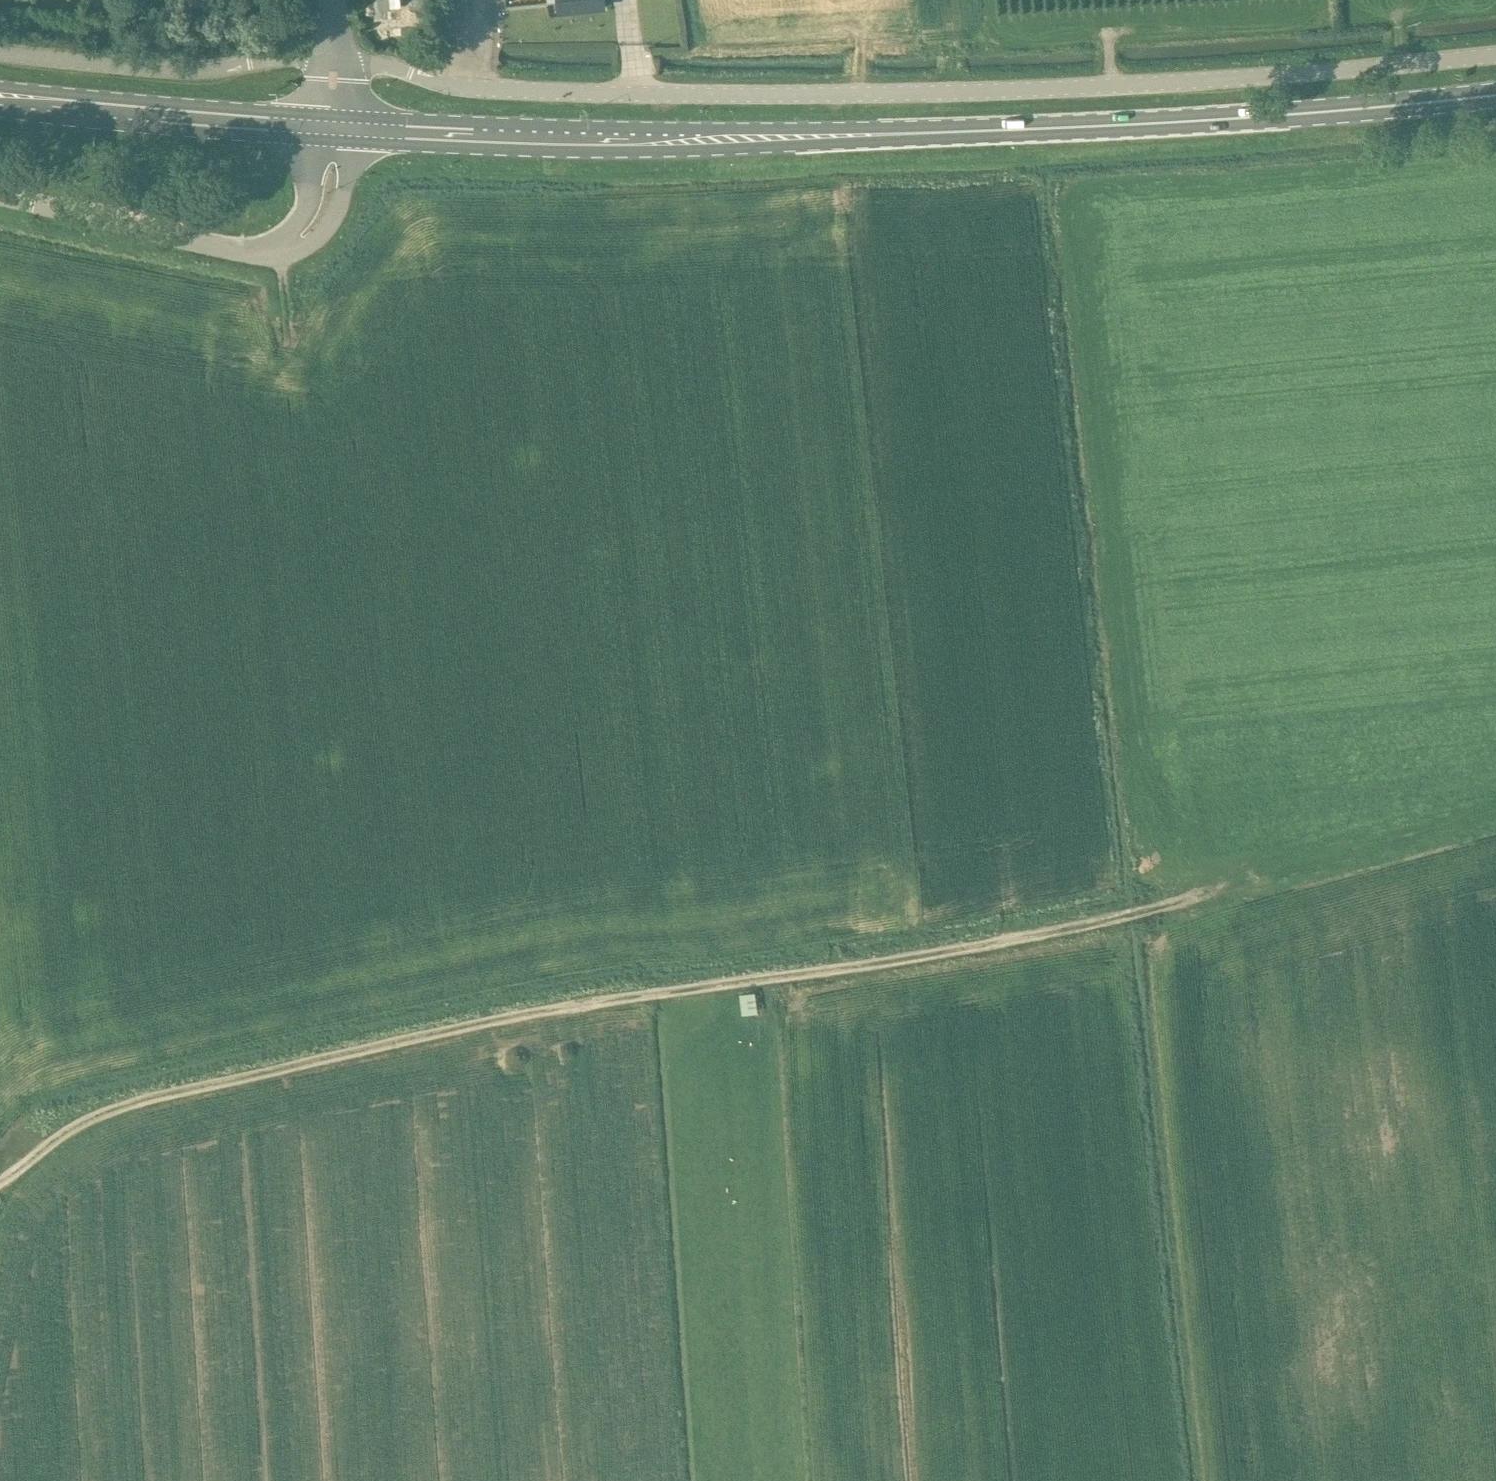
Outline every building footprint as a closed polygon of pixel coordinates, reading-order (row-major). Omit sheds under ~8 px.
[(559,12),(604,7),(603,0),(557,0),(559,12)] [(755,992),(739,994),(742,1015),(757,1013),(755,992)]
